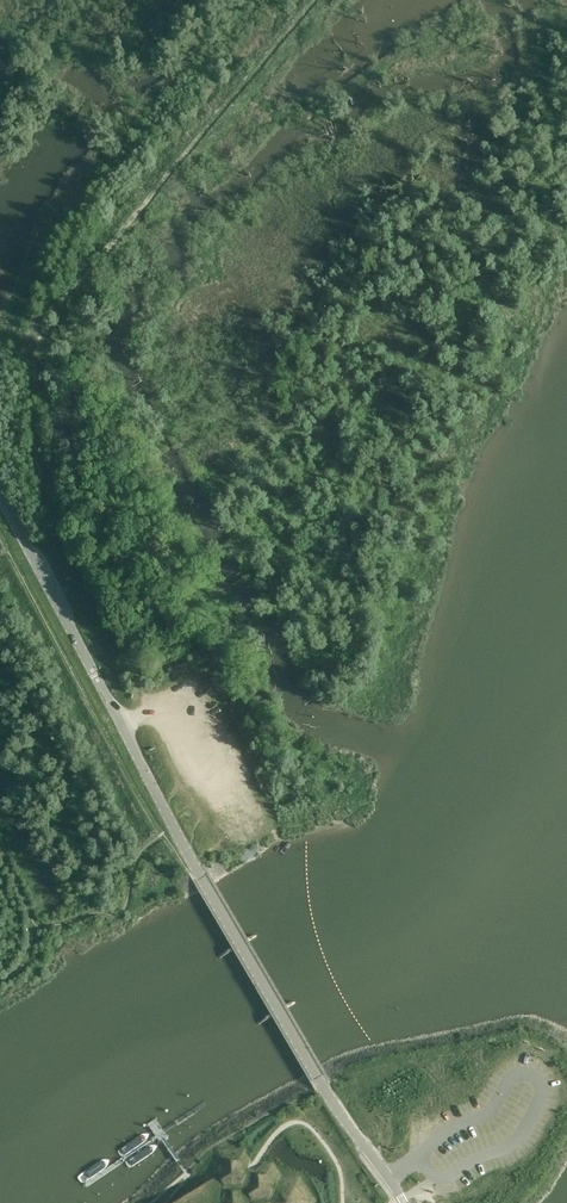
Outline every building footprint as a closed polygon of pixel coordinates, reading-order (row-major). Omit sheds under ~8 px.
[(217,1175),(225,1187),(225,1192),(220,1202),(301,1202),(302,1201),(294,1189),(281,1189),(279,1190),(278,1191),(274,1189),(274,1187),(274,1186),(266,1175),(255,1175),(253,1175),(251,1175),(251,1177),(247,1174),(247,1173),(245,1171),(239,1161),(224,1161),(217,1175)]
